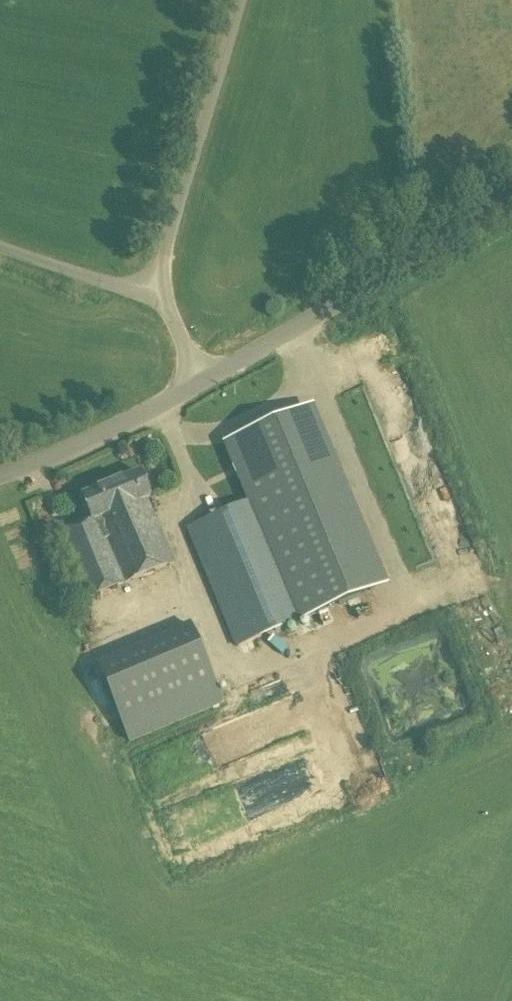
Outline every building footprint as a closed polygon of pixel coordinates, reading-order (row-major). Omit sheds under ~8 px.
[(235,648),(316,615),(372,592),(297,412),(221,444),(246,504),(186,529),(235,648)] [(93,521),(120,586),(175,563),(148,500),(152,498),(141,472),(82,497),(93,521)] [(353,502),(373,494),(366,476),(346,484),(353,502)] [(86,601),(120,586),(93,521),(59,536),(86,601)] [(391,581),(402,578),(397,561),(386,564),(391,581)] [(398,601),(416,594),(412,586),(395,593),(398,601)] [(369,658),(390,726),(460,705),(439,637),(369,658)] [(94,679),(118,741),(213,704),(189,642),(94,679)]
